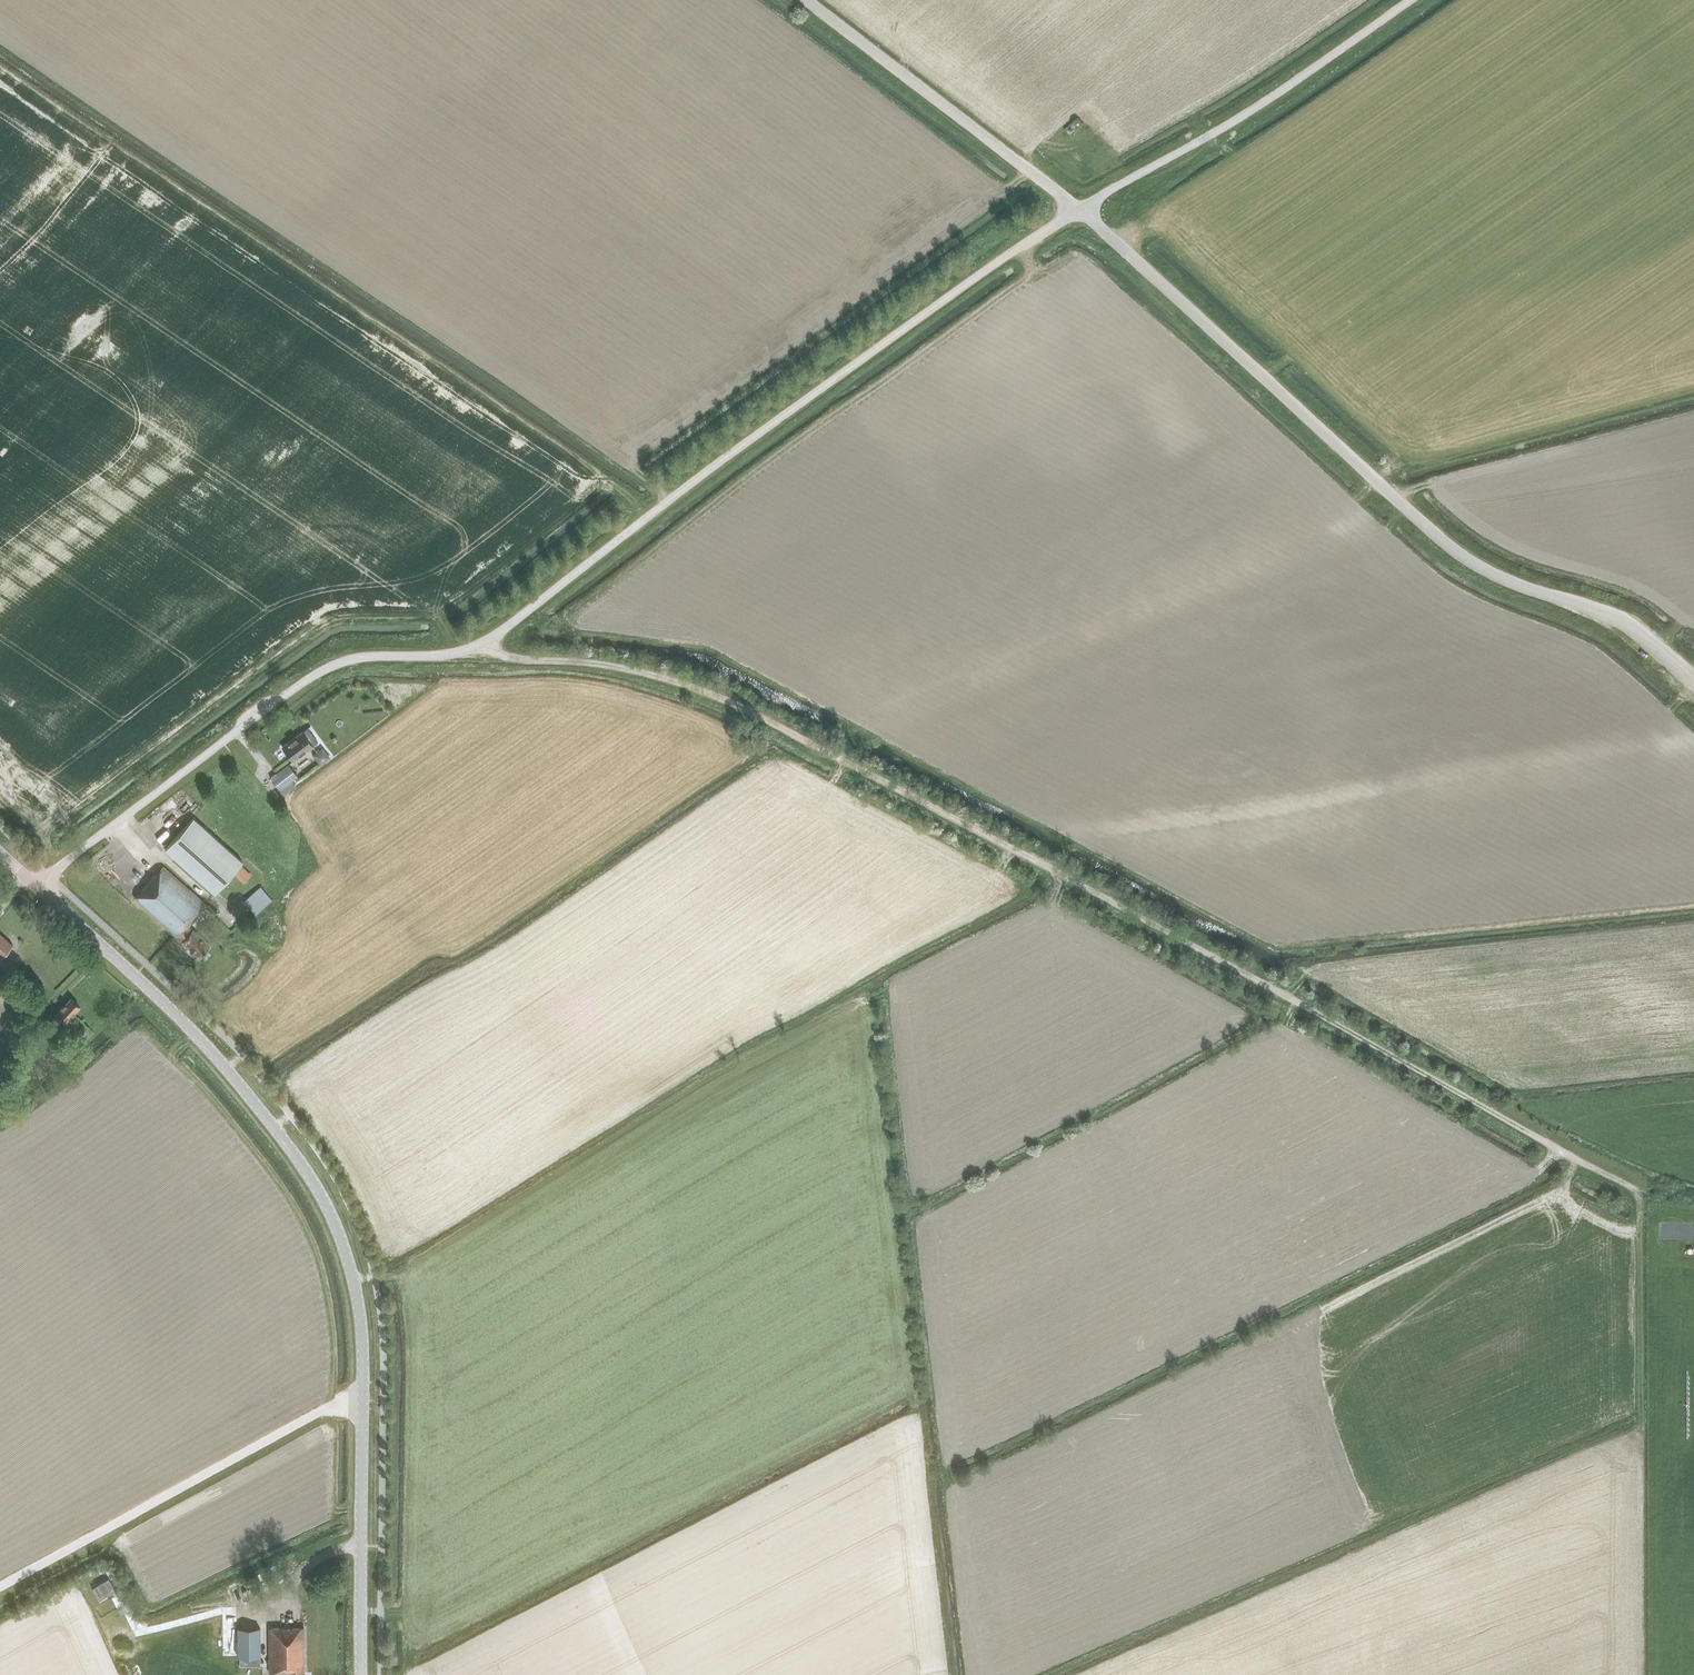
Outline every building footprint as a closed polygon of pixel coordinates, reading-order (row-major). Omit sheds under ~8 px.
[(1078,116),(1063,129),(1070,137),(1073,135),(1074,136),(1076,134),(1075,133),(1085,124),(1078,116)] [(288,754),(293,761),(312,746),(302,732),(282,747),(288,754)] [(288,754),(282,747),(275,752),(280,760),(288,754)] [(322,749),(313,755),(320,764),(329,757),(322,749)] [(298,777),(288,764),(270,778),(283,796),(296,786),(293,781),(298,777)] [(214,894),(242,862),(193,818),(165,850),(214,894)] [(199,957),(210,945),(192,929),(192,930),(188,926),(207,905),(163,866),(135,899),(182,941),(199,957)] [(255,914),(272,900),(260,886),(243,901),(255,914)] [(13,945),(0,933),(0,957),(1,958),(13,945)] [(66,1021),(80,1007),(71,998),(57,1013),(52,1019),(57,1023),(62,1018),(66,1021)] [(41,1022),(46,1027),(50,1024),(44,1018),(41,1022)] [(108,1578),(91,1588),(98,1600),(115,1590),(108,1578)] [(120,1581),(113,1585),(119,1597),(126,1594),(120,1581)] [(260,1627),(237,1627),(237,1657),(261,1657),(260,1627)] [(304,1673),(304,1627),(269,1627),(269,1673),(287,1673),(287,1674),(303,1674),(303,1673),(304,1673)]
